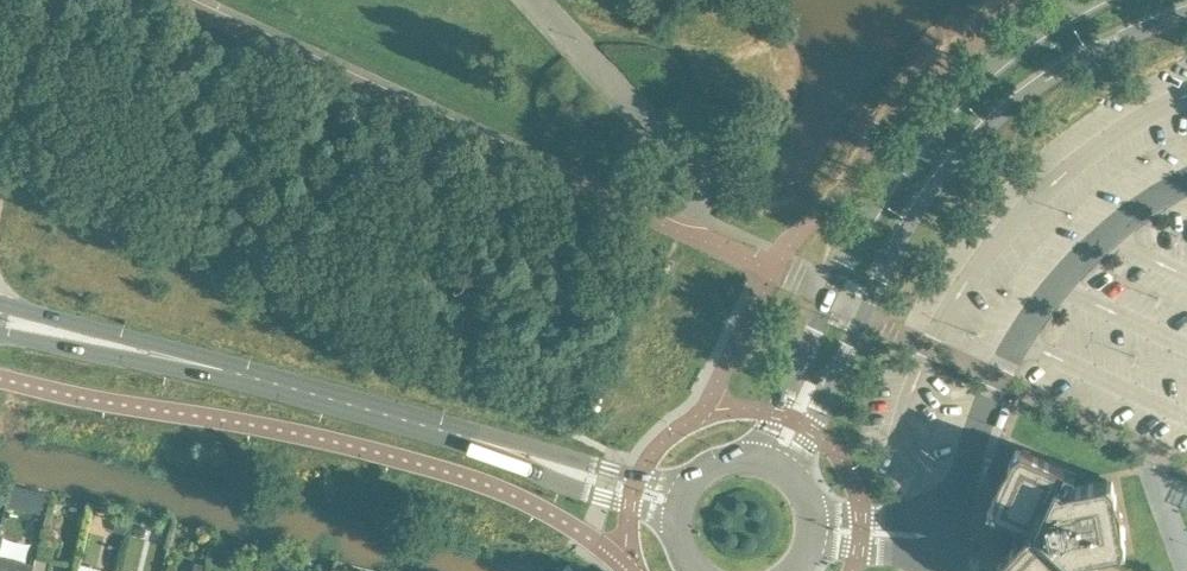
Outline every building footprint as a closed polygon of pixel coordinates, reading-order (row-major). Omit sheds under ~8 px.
[(663,255),(658,266),(670,272),(675,260),(672,259),(666,256),(663,255)] [(991,503),(987,511),(992,513),(1001,518),(1001,522),(1001,527),(1002,531),(1002,535),(1003,540),(1005,544),(1006,548),(1008,552),(1001,560),(998,563),(1003,569),(1004,570),(1096,570),(1098,569),(1084,556),(1121,549),(1121,548),(1126,547),(1124,539),(1125,538),(1114,487),(1114,486),(1112,478),(1108,479),(1107,479),(1063,487),(1062,486),(1058,484),(1056,483),(1065,468),(1021,448),(1021,449),(1017,447),(1013,455),(1012,455),(991,503)] [(34,489),(30,503),(46,506),(49,493),(34,489)] [(120,514),(117,528),(126,531),(130,517),(120,514)] [(52,560),(56,545),(40,542),(36,556),(34,564),(33,570),(49,570),(52,560)] [(34,564),(0,556),(0,570),(33,570),(34,564)] [(193,570),(203,570),(205,564),(195,561),(193,570)]
